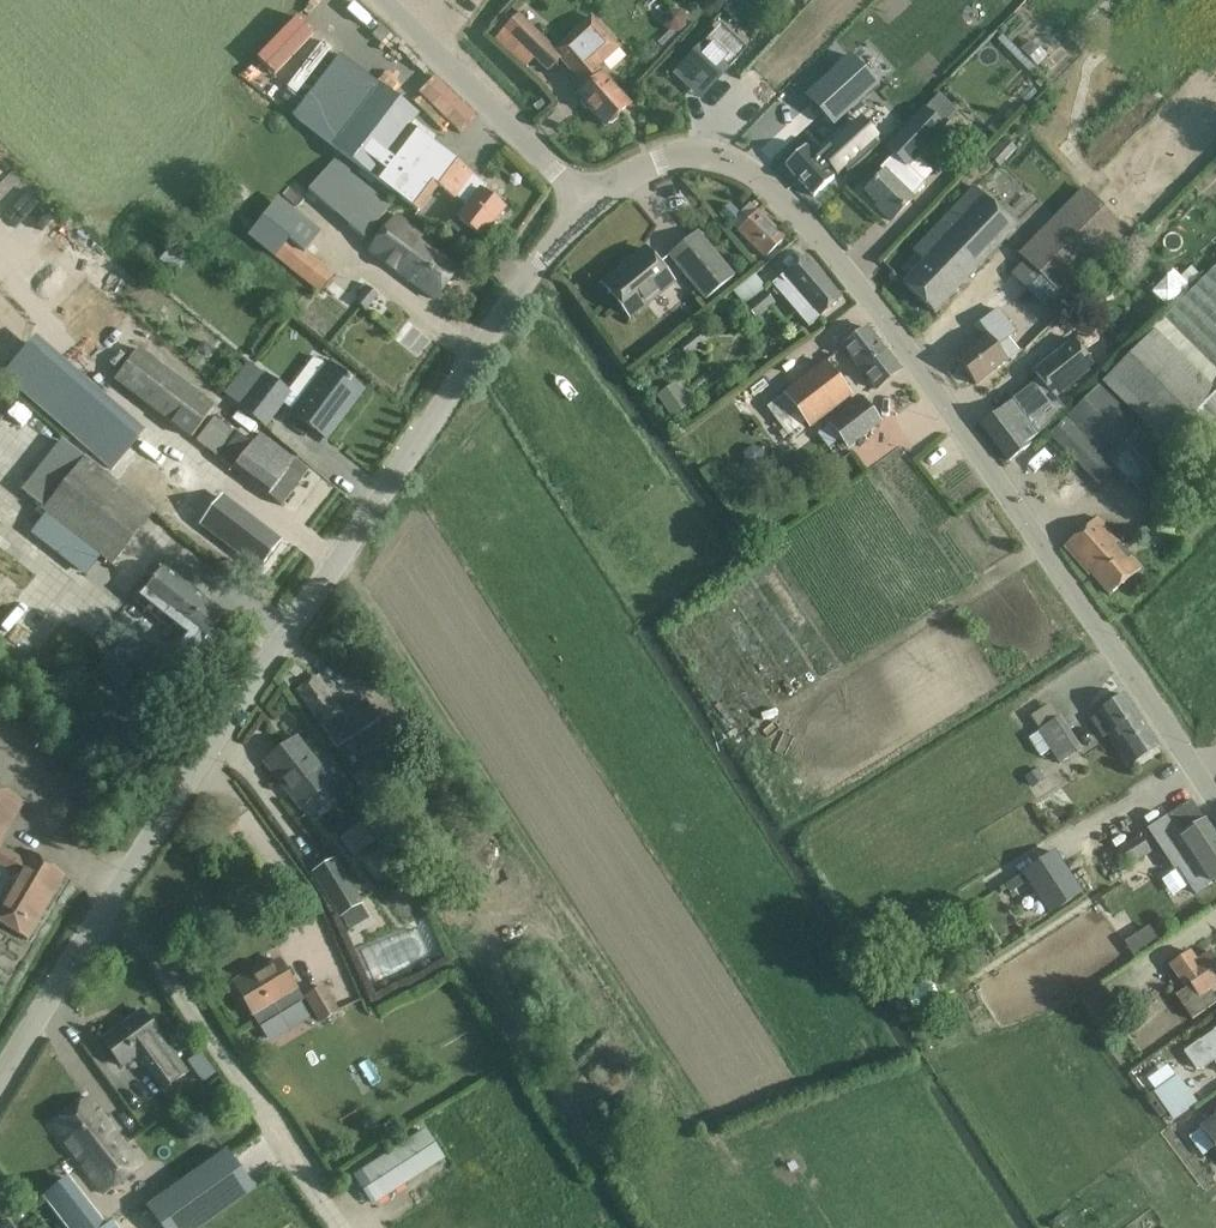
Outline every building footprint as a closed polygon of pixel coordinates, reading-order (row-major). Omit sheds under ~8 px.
[(502,24),(490,36),(511,56),(521,45),(548,71),(560,58),(568,67),(587,89),(578,96),(604,127),(629,105),(597,67),(619,47),(591,15),(555,49),(519,15),(518,16),(514,11),(502,24)] [(692,56),(675,74),(684,82),(690,76),(707,92),(723,74),(729,68),(746,49),(733,37),(720,25),(703,43),(692,56)] [(381,26),(372,35),(381,44),(390,35),(381,26)] [(1032,41),(1021,51),(1037,67),(1048,57),(1032,41)] [(849,57),(808,95),(836,125),(878,87),(876,85),(888,74),(868,51),(855,63),(849,57)] [(418,116),(340,55),(325,74),(294,116),(399,198),(418,213),(438,186),(468,209),(459,220),(482,237),(504,209),(482,192),(486,186),(424,138),(428,132),(414,121),(418,116)] [(541,101),(534,107),(538,112),(546,106),(541,101)] [(882,174),(865,192),(879,205),(877,208),(891,221),(912,199),(911,198),(925,183),(906,166),(916,156),(917,157),(944,128),(923,109),(886,148),(893,155),(878,170),(882,174)] [(821,137),(810,146),(809,145),(786,166),(813,196),(836,175),(834,173),(845,163),(821,137)] [(293,180),(364,239),(392,206),(310,138),(288,164),(299,173),(293,180)] [(1004,138),(987,156),(1000,167),(1017,149),(1004,138)] [(903,284),(934,314),(1016,228),(975,186),(929,234),(913,252),(923,262),(903,284)] [(1022,262),(1010,276),(1030,296),(1047,309),(1060,295),(1125,230),(1082,187),(1055,216),(1042,229),(1017,256),(1022,262)] [(320,232),(279,199),(248,236),(321,295),(335,275),(307,252),(320,232)] [(730,225),(740,215),(730,205),(720,215),(730,225)] [(738,232),(765,258),(785,238),(758,212),(738,232)] [(372,252),(434,300),(458,269),(430,248),(433,244),(414,230),(398,218),(372,252)] [(669,255),(706,300),(734,277),(697,232),(669,255)] [(171,247),(159,260),(175,274),(187,261),(171,247)] [(603,285),(618,303),(629,317),(672,282),(646,250),(603,285)] [(34,288),(49,303),(80,271),(65,256),(34,288)] [(774,282),(798,310),(811,325),(842,299),(805,256),(774,282)] [(1047,436),(1097,485),(1115,468),(1148,502),(1181,468),(1162,449),(1164,444),(1187,422),(1215,451),(1215,265),(1162,319),(1047,436)] [(1188,285),(1172,269),(1151,291),(1167,307),(1188,285)] [(756,274),(734,288),(744,303),(765,288),(756,274)] [(89,281),(54,316),(91,353),(126,318),(89,281)] [(360,289),(352,300),(366,311),(378,296),(363,285),(360,289)] [(744,308),(756,323),(775,306),(764,293),(744,308)] [(955,360),(975,385),(1019,351),(1008,338),(1015,332),(997,309),(975,327),(984,338),(955,360)] [(875,389),(900,369),(868,328),(842,348),(875,389)] [(6,385),(32,360),(11,338),(0,349),(0,379),(6,385)] [(1072,340),(1033,372),(1041,382),(1024,396),(1015,403),(1013,400),(1000,410),(981,424),(1009,462),(1028,447),(1030,446),(1027,442),(1038,434),(1036,433),(1063,408),(1055,398),(1093,367),(1072,340)] [(140,349),(117,379),(192,437),(216,406),(140,349)] [(825,362),(766,409),(786,434),(807,417),(812,423),(849,393),(825,362)] [(293,414),(307,424),(326,439),(362,391),(329,366),(293,414)] [(289,394),(264,375),(240,408),(265,427),(289,394)] [(676,383),(656,396),(671,419),(691,405),(676,383)] [(817,434),(827,449),(842,438),(848,447),(880,423),(861,400),(817,434)] [(307,471),(260,435),(253,444),(237,432),(236,434),(214,418),(196,441),(218,459),(281,506),(307,471)] [(752,447),(743,453),(744,464),(754,469),(763,462),(762,451),(752,447)] [(115,567),(156,513),(84,458),(46,508),(43,511),(115,567)] [(190,499),(153,470),(142,484),(179,513),(190,499)] [(197,520),(259,568),(280,541),(225,499),(216,511),(208,506),(197,520)] [(1144,536),(1155,547),(1178,528),(1168,515),(1144,536)] [(1141,567),(1098,517),(1064,546),(1089,575),(1090,573),(1109,595),(1141,567)] [(137,604),(181,637),(173,647),(189,658),(224,614),(164,569),(137,604)] [(117,661),(106,675),(122,688),(133,673),(117,661)] [(323,723),(338,744),(378,718),(364,698),(341,713),(317,677),(297,690),(320,725),(323,723)] [(1102,713),(1091,721),(1103,740),(1114,732),(1134,763),(1158,747),(1124,695),(1100,711),(1102,713)] [(1058,717),(1028,738),(1040,756),(1049,751),(1058,765),(1080,750),(1058,717)] [(264,763),(299,810),(333,785),(298,738),(264,763)] [(372,764),(382,780),(403,765),(394,751),(372,764)] [(372,806),(386,797),(367,768),(352,778),(372,806)] [(1037,769),(1023,777),(1031,789),(1045,781),(1037,769)] [(20,803),(23,804),(23,803),(0,789),(0,836),(20,803)] [(1181,844),(1182,846),(1185,844),(1200,866),(1194,869),(1206,888),(1215,881),(1215,838),(1191,800),(1168,815),(1177,830),(1170,835),(1178,846),(1181,844)] [(1140,836),(1120,848),(1120,849),(1130,864),(1150,851),(1140,837),(1140,836)] [(64,875),(29,852),(24,861),(0,847),(0,866),(15,875),(0,900),(0,924),(27,939),(64,875)] [(1054,852),(1022,874),(1028,882),(1049,914),(1081,893),(1054,852)] [(338,920),(342,918),(349,930),(369,918),(361,905),(363,903),(336,858),(310,873),(338,920)] [(1148,926),(1123,942),(1133,958),(1158,942),(1148,926)] [(1189,952),(1170,965),(1185,988),(1175,995),(1191,1020),(1215,1003),(1215,999),(1210,990),(1215,986),(1215,960),(1210,952),(1197,962),(1189,952)] [(245,1003),(253,1015),(280,999),(287,1009),(302,1000),(279,961),(254,975),(252,971),(233,982),(245,1003)] [(928,978),(904,994),(915,1010),(939,995),(928,978)] [(321,1022),(337,1012),(323,987),(306,997),(321,1022)] [(163,1094),(188,1074),(141,1011),(102,1040),(122,1067),(136,1057),(163,1094)] [(371,1020),(360,1024),(365,1036),(376,1031),(371,1020)] [(1195,1069),(1201,1071),(1215,1060),(1215,1061),(1215,1029),(1201,1040),(1183,1052),(1195,1069)] [(1197,1103),(1176,1076),(1152,1094),(1172,1121),(1197,1103)] [(52,1125),(106,1193),(141,1166),(88,1097),(52,1125)] [(1215,1149),(1215,1116),(1200,1128),(1215,1149)] [(424,1128),(352,1175),(372,1207),(408,1183),(445,1159),(424,1128)] [(146,1207),(160,1227),(205,1227),(254,1194),(224,1150),(146,1207)] [(40,1200),(55,1219),(62,1227),(115,1227),(111,1222),(104,1227),(67,1179),(40,1200)]
